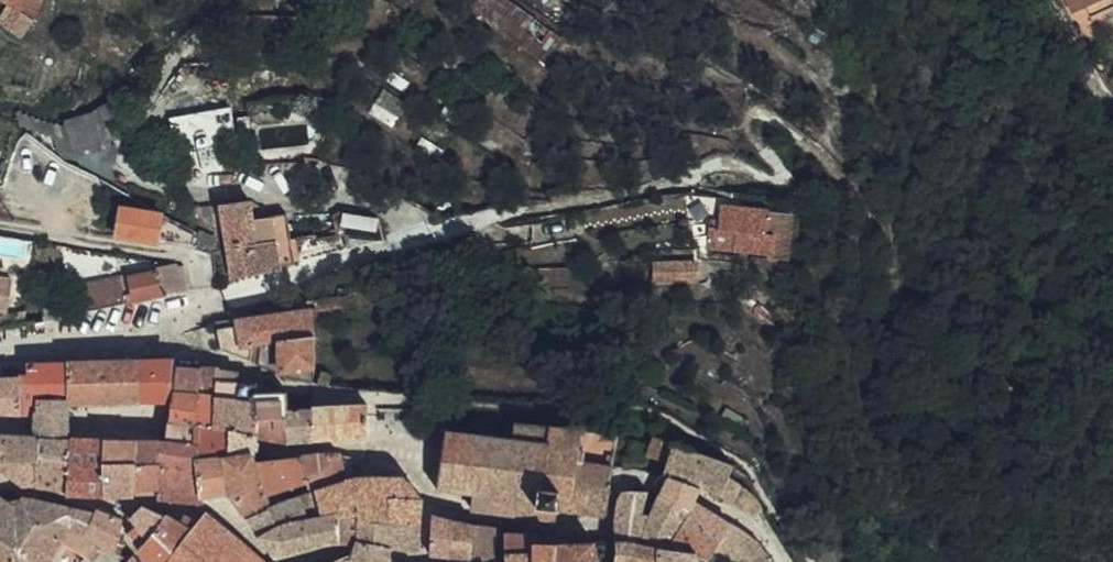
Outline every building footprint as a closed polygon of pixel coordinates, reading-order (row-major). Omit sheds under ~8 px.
[(9,3),(0,18),(0,34),(19,45),(32,22),(24,17),(34,0),(4,0),(9,3)] [(481,0),(412,0),(409,11),(569,52),(577,24),(481,0)] [(580,14),(583,0),(525,0),(580,14)] [(789,10),(794,0),(770,0),(789,10)] [(1103,23),(1111,19),(1103,5),(1110,0),(1065,0),(1075,18),(1090,11),(1098,26),(1103,23)] [(1103,5),(1111,19),(1112,18),(1112,0),(1110,0),(1103,5)] [(178,148),(239,134),(233,103),(171,117),(178,148)] [(66,121),(79,153),(112,139),(99,107),(66,121)] [(289,238),(274,241),(269,216),(249,220),(247,200),(217,205),(217,208),(187,211),(189,224),(212,232),(221,232),(225,248),(268,242),(274,271),(294,268),(293,261),(384,243),(379,222),(338,214),(341,233),(315,238),(314,234),(289,238)] [(156,242),(160,217),(156,215),(118,208),(115,236),(156,242)] [(778,214),(730,212),(730,227),(729,234),(722,234),(721,255),(786,257),(786,238),(778,238),(778,214)] [(269,216),(274,241),(289,238),(284,213),(269,216)] [(786,262),(803,262),(803,214),(778,214),(778,238),(786,238),(786,257),(786,262)] [(225,248),(229,280),(274,271),(268,242),(225,248)] [(78,311),(191,289),(186,267),(180,269),(178,263),(156,267),(157,272),(128,278),(127,274),(71,285),(78,311)] [(707,267),(664,272),(667,291),(709,286),(707,267)] [(9,310),(14,278),(0,276),(0,309),(9,310)] [(343,298),(356,296),(355,289),(342,292),(342,294),(343,298)] [(347,319),(345,308),(343,298),(342,294),(313,301),(317,324),(347,319)] [(317,324),(313,301),(280,308),(286,338),(318,331),(318,328),(317,324)] [(347,319),(360,316),(358,305),(345,308),(347,319)] [(261,312),(269,342),(286,338),(280,308),(261,312)] [(258,344),(263,343),(269,342),(261,312),(242,316),(247,341),(232,343),(230,346),(230,351),(253,360),(258,344)] [(224,346),(230,346),(232,343),(247,341),(242,316),(218,322),(224,346)] [(286,338),(269,342),(263,343),(261,362),(283,371),(314,363),(318,338),(318,331),(286,338)] [(181,369),(204,369),(205,369),(205,362),(182,360),(181,369)] [(140,401),(169,400),(174,362),(140,364),(140,401)] [(283,371),(283,373),(311,380),(314,365),(314,363),(283,371)] [(72,366),(74,398),(74,402),(140,401),(140,364),(72,366)] [(314,365),(311,380),(329,384),(331,369),(314,365)] [(45,399),(74,398),(72,366),(32,368),(33,381),(30,381),(32,415),(42,416),(42,412),(45,411),(45,399)] [(202,396),(204,369),(181,369),(179,381),(178,394),(202,396)] [(202,396),(200,427),(220,430),(220,404),(221,382),(241,383),(240,373),(239,372),(214,369),(205,369),(204,369),(202,396)] [(25,381),(0,382),(0,415),(28,415),(25,381)] [(220,404),(230,404),(239,404),(252,405),(258,404),(258,391),(259,383),(241,383),(221,382),(220,404)] [(271,391),(258,391),(258,404),(259,435),(288,439),(288,403),(288,390),(271,391)] [(175,424),(200,427),(202,396),(178,394),(177,401),(176,416),(174,416),(173,424),(175,424)] [(42,412),(42,416),(42,427),(43,437),(75,437),(75,428),(75,408),(74,402),(74,398),(45,399),(45,411),(42,412)] [(314,400),(314,403),(314,437),(371,433),(371,406),(371,401),(314,400)] [(288,403),(288,439),(314,437),(314,403),(288,403)] [(229,430),(230,404),(220,404),(220,430),(229,430)] [(229,430),(233,431),(233,438),(234,445),(259,446),(259,440),(259,435),(258,404),(252,405),(252,433),(239,432),(239,404),(230,404),(229,430)] [(252,433),(252,405),(239,404),(239,432),(252,433)] [(556,517),(557,507),(567,447),(582,449),(585,426),(517,417),(514,435),(448,426),(441,486),(475,491),(473,505),(556,517)] [(265,485),(262,462),(261,455),(234,457),(234,445),(200,442),(200,434),(200,427),(175,424),(174,432),(173,441),(187,441),(185,470),(209,471),(212,492),(216,493),(239,495),(239,490),(265,485)] [(229,430),(220,430),(200,427),(200,434),(200,442),(234,445),(233,438),(233,431),(229,430)] [(688,477),(696,448),(671,439),(654,433),(651,452),(667,457),(664,470),(664,472),(669,473),(688,477)] [(43,462),(43,437),(0,437),(0,463),(3,463),(7,462),(27,463),(43,462)] [(43,462),(43,481),(78,487),(75,437),(43,437),(43,462)] [(111,438),(75,437),(78,487),(78,491),(112,493),(112,467),(111,438)] [(119,467),(121,440),(111,438),(112,467),(119,467)] [(141,468),(142,439),(121,440),(119,467),(141,468)] [(166,469),(169,440),(161,439),(142,439),(141,468),(166,469)] [(169,440),(166,469),(185,470),(187,441),(173,441),(169,440)] [(234,445),(234,457),(261,455),(259,446),(234,445)] [(567,447),(557,507),(603,515),(606,513),(613,463),(587,458),(588,450),(582,449),(567,447)] [(756,507),(766,501),(766,499),(749,476),(732,469),(734,460),(696,448),(688,477),(701,481),(711,484),(714,489),(725,495),(729,493),(732,498),(756,507)] [(297,454),(306,489),(308,497),(345,486),(345,477),(341,453),(319,449),(297,454)] [(306,489),(297,454),(262,462),(265,485),(274,510),(306,489)] [(7,467),(8,470),(23,479),(22,476),(21,473),(22,469),(24,466),(26,463),(27,463),(7,462),(7,467)] [(22,476),(23,479),(28,482),(43,481),(43,462),(27,463),(26,463),(24,466),(22,469),(21,473),(22,476)] [(120,489),(140,490),(141,468),(119,467),(112,467),(112,493),(120,493),(120,489)] [(141,468),(140,490),(149,491),(164,490),(166,469),(141,468)] [(209,471),(185,470),(166,469),(164,490),(164,495),(211,500),(212,492),(209,471)] [(367,472),(355,475),(345,477),(345,486),(308,497),(313,518),(322,515),(345,513),(363,511),(365,493),(367,472)] [(367,472),(365,493),(376,494),(374,513),(423,523),(425,496),(420,489),(410,472),(367,472)] [(664,487),(676,492),(696,498),(701,481),(688,477),(669,473),(664,487)] [(239,495),(240,495),(257,521),(274,510),(265,485),(239,490),(239,495)] [(647,486),(620,489),(612,521),(633,523),(635,509),(640,509),(647,486)] [(667,512),(676,492),(664,487),(660,486),(651,508),(667,512)] [(267,537),(313,518),(308,497),(306,489),(274,510),(257,521),(267,537)] [(105,544),(93,539),(101,512),(29,497),(22,506),(18,503),(0,491),(0,561),(57,561),(62,554),(71,560),(70,561),(92,561),(105,544)] [(651,508),(645,539),(666,541),(679,545),(696,498),(676,492),(667,512),(651,508)] [(374,513),(376,494),(365,493),(363,511),(362,516),(374,516),(374,513)] [(708,554),(736,513),(737,511),(735,510),(733,512),(696,498),(679,545),(696,549),(708,554)] [(171,514),(150,503),(139,515),(153,538),(171,514)] [(120,547),(128,517),(102,507),(101,512),(93,539),(105,544),(119,549),(120,547)] [(611,525),(613,537),(623,537),(634,537),(645,539),(651,508),(646,507),(645,509),(640,509),(635,509),(633,523),(612,521),(611,525)] [(362,516),(363,511),(345,513),(344,541),(360,543),(362,516)] [(257,550),(234,530),(211,512),(203,519),(176,555),(187,561),(270,561),(257,550)] [(153,538),(148,544),(159,561),(187,561),(176,555),(203,519),(195,514),(187,520),(172,513),(171,514),(153,538)] [(344,541),(345,513),(322,515),(313,518),(321,546),(338,541),(344,541)] [(374,516),(371,545),(395,550),(421,552),(423,523),(374,513),(374,516)] [(450,553),(453,516),(436,513),(432,551),(450,553)] [(736,513),(708,554),(727,561),(777,561),(781,558),(767,539),(767,537),(736,513)] [(374,516),(362,516),(360,543),(359,555),(362,561),(394,561),(395,550),(371,545),(374,516)] [(453,516),(450,553),(500,557),(504,527),(479,522),(453,516)] [(313,518),(267,537),(280,557),(321,546),(313,518)] [(512,552),(530,554),(533,554),(536,539),(537,531),(516,529),(512,552)] [(570,538),(571,561),(598,561),(598,559),(595,538),(592,537),(570,538)] [(613,537),(614,542),(614,548),(614,549),(623,548),(624,557),(614,558),(614,561),(660,561),(666,541),(645,539),(634,537),(623,537),(613,537)] [(551,555),(533,554),(530,554),(531,561),(571,561),(570,538),(551,538),(551,555)] [(551,538),(536,539),(533,554),(551,555),(551,538)] [(679,545),(666,541),(660,561),(692,561),(696,549),(679,545)] [(138,558),(120,547),(119,549),(105,544),(92,561),(134,561),(138,558)] [(623,548),(614,549),(614,558),(624,557),(623,548)] [(511,557),(511,561),(531,561),(530,554),(512,552),(511,557)]
